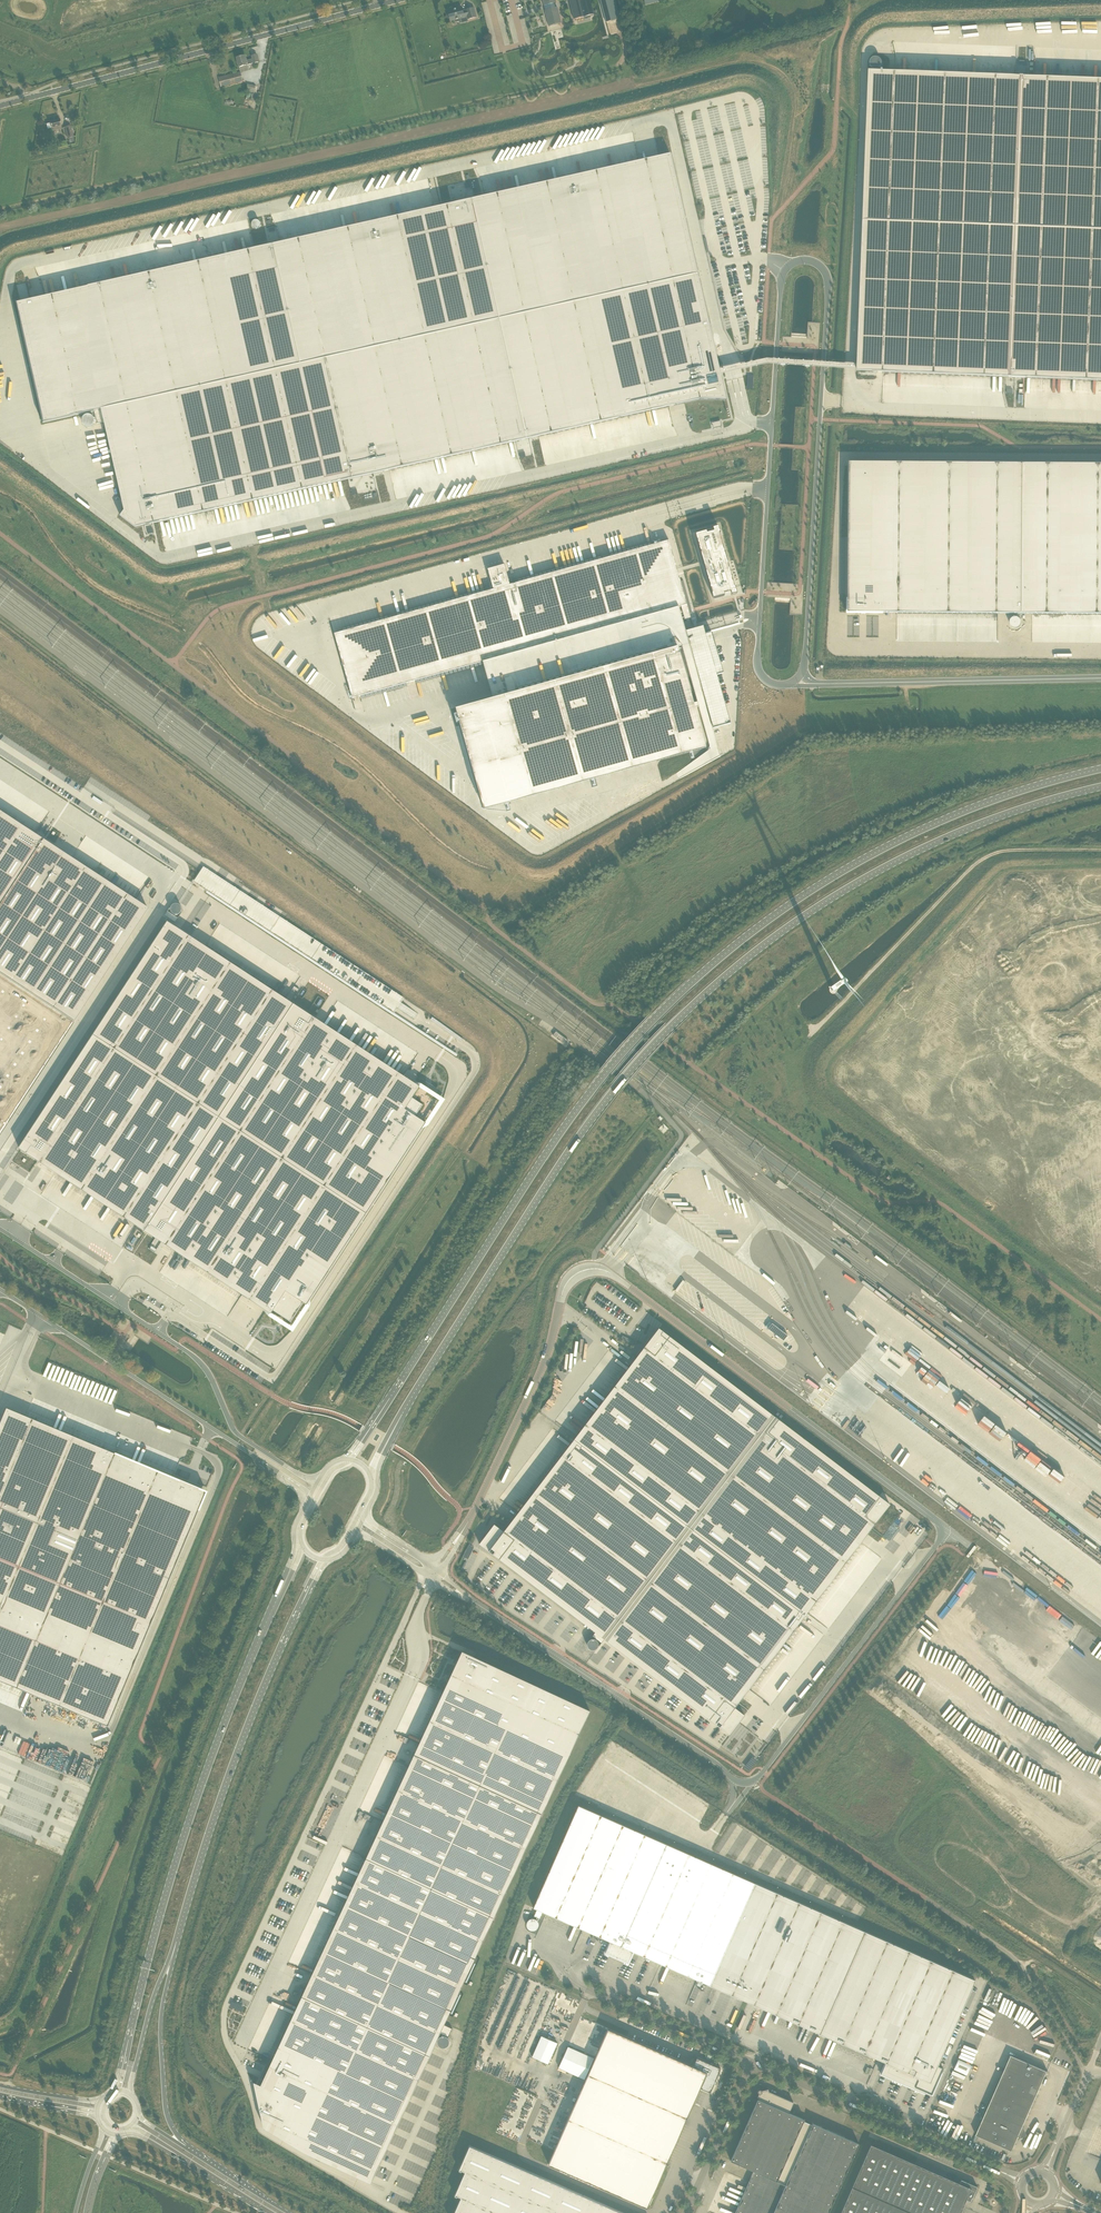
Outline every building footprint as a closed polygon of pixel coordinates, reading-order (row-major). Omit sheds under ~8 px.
[(546,6),(544,7),(544,9),(546,8),(549,20),(547,20),(549,26),(561,23),(555,0),(544,0),(546,6)] [(584,17),(594,14),(590,0),(580,0),(584,17)] [(449,18),(450,21),(451,21),(455,20),(455,22),(456,22),(459,22),(460,20),(460,19),(464,18),(464,17),(467,16),(468,19),(467,19),(468,19),(476,17),(474,8),(465,10),(465,11),(463,12),(461,7),(456,9),(456,8),(455,9),(453,9),(448,11),(447,11),(448,14),(447,14),(448,18),(449,18)] [(1088,20),(1088,32),(1100,32),(1100,20),(1088,20)] [(248,65),(258,62),(257,55),(252,56),(253,59),(246,61),(246,58),(245,58),(244,56),(237,58),(239,67),(248,65),(249,65),(248,65)] [(869,68),(858,369),(1100,378),(1100,77),(869,68)] [(219,78),(222,87),(243,82),(241,73),(240,72),(219,78)] [(61,126),(59,119),(50,122),(50,123),(46,124),(48,129),(51,128),(52,128),(53,132),(57,131),(56,130),(61,129),(61,126)] [(68,139),(74,137),(71,126),(65,127),(68,139)] [(472,200),(499,319),(698,274),(671,155),(472,200)] [(273,245),(300,364),(325,359),(499,319),(472,200),(273,245)] [(300,364),(273,245),(12,304),(40,423),(300,364)] [(721,374),(720,370),(698,274),(499,319),(526,439),(699,400),(726,400),(721,374)] [(526,439),(499,319),(325,359),(352,478),(526,439)] [(352,478),(325,359),(300,364),(40,423),(40,424),(94,411),(97,421),(104,420),(124,511),(120,516),(135,528),(352,478)] [(1100,614),(1100,464),(849,461),(848,611),(1100,614)] [(706,532),(695,535),(703,563),(704,566),(713,599),(724,596),(724,594),(731,592),(731,595),(737,594),(735,587),(734,587),(719,534),(720,534),(718,527),(713,528),(714,532),(707,534),(706,532)] [(493,589),(334,634),(352,698),(674,608),(681,606),(687,605),(681,582),(678,573),(677,570),(677,569),(669,540),(515,583),(510,585),(509,582),(504,564),(487,569),(493,589)] [(687,605),(690,614),(692,614),(691,611),(683,582),(681,582),(687,605)] [(687,605),(681,606),(685,619),(691,618),(690,614),(687,605)] [(678,648),(456,710),(484,811),(706,749),(678,648)] [(48,809),(30,799),(25,807),(44,817),(45,814),(48,809)] [(42,839),(0,812),(0,904),(42,839)] [(0,904),(0,974),(73,1022),(147,908),(42,839),(0,904)] [(174,914),(182,911),(179,902),(170,906),(174,914)] [(167,911),(165,915),(175,922),(178,918),(167,911)] [(168,921),(93,1035),(240,1131),(315,1018),(168,921)] [(73,1022),(0,974),(0,1133),(73,1022)] [(315,1018),(240,1131),(366,1213),(441,1100),(315,1018)] [(553,1035),(566,1045),(569,1040),(556,1031),(553,1035)] [(166,1245),(240,1131),(93,1035),(19,1148),(155,1237),(161,1242),(166,1245)] [(366,1213),(240,1131),(166,1245),(292,1327),(366,1213)] [(917,1164),(911,1171),(917,1176),(923,1168),(917,1164)] [(764,1327),(762,1330),(763,1331),(764,1331),(776,1341),(777,1341),(778,1342),(784,1347),(788,1341),(766,1325),(764,1327)] [(494,1524),(480,1544),(604,1639),(774,1416),(659,1328),(504,1532),(494,1524)] [(40,1352),(72,1363),(75,1357),(43,1345),(40,1352)] [(917,1361),(919,1356),(906,1349),(903,1353),(917,1361)] [(78,1360),(75,1366),(89,1372),(92,1365),(78,1360)] [(940,1380),(950,1389),(954,1384),(944,1376),(940,1380)] [(971,1411),(980,1395),(969,1388),(960,1404),(971,1411)] [(952,1401),(957,1404),(962,1397),(951,1389),(948,1394),(954,1398),(952,1401)] [(116,1403),(128,1407),(131,1401),(118,1396),(116,1403)] [(107,1725),(205,1490),(198,1487),(197,1490),(192,1488),(193,1485),(191,1484),(188,1483),(187,1486),(178,1482),(178,1480),(5,1408),(0,1421),(0,1681),(107,1725)] [(774,1416),(604,1639),(710,1719),(729,1734),(734,1727),(733,1726),(737,1720),(739,1721),(744,1715),(734,1707),(874,1523),(884,1531),(889,1524),(888,1523),(892,1517),(894,1518),(899,1511),(880,1497),(774,1416)] [(77,1418),(77,1419),(80,1420),(79,1424),(95,1429),(97,1424),(77,1418)] [(135,1445),(133,1449),(141,1452),(144,1446),(135,1442),(134,1442),(131,1441),(130,1443),(135,1445)] [(882,1443),(879,1450),(889,1456),(892,1451),(888,1449),(889,1446),(882,1443)] [(172,1464),(175,1458),(146,1446),(144,1453),(163,1461),(172,1464)] [(969,1498),(973,1493),(969,1489),(964,1495),(969,1498)] [(972,1520),(982,1509),(972,1501),(962,1512),(972,1520)] [(1055,1575),(1059,1570),(1048,1562),(1045,1567),(1055,1575)] [(1075,1583),(1085,1590),(1086,1588),(1076,1581),(1075,1583)] [(947,1594),(960,1604),(968,1593),(955,1584),(947,1594)] [(593,1650),(599,1644),(593,1638),(587,1644),(593,1650)] [(462,1652),(415,1754),(542,1813),(590,1711),(462,1652)] [(535,1828),(542,1813),(415,1754),(412,1760),(366,1858),(494,1917),(535,1828)] [(710,1985),(755,1883),(578,1806),(534,1908),(537,1909),(534,1916),(540,1918),(543,1912),(592,1933),(601,1937),(610,1941),(606,1952),(617,1958),(628,1962),(633,1951),(643,1956),(651,1959),(710,1985)] [(311,1976),(302,1997),(429,2056),(480,1946),(494,1917),(366,1858),(362,1868),(311,1976)] [(792,1881),(797,1885),(805,1872),(800,1869),(792,1881)] [(937,2065),(975,1980),(755,1883),(710,1985),(719,1989),(735,1996),(743,2000),(886,2063),(881,2074),(889,2077),(906,2085),(923,2092),(925,2093),(926,2091),(932,2094),(943,2068),(937,2065)] [(537,1927),(536,1918),(528,1919),(529,1928),(537,1927)] [(425,2064),(429,2056),(302,1997),(261,2084),(254,2081),(264,2127),(304,2151),(371,2182),(425,2064)] [(232,2001),(230,2007),(242,2011),(244,2005),(232,2001)] [(440,2033),(448,2037),(452,2028),(444,2025),(440,2033)] [(700,2088),(710,2092),(721,2069),(697,2058),(693,2066),(626,2037),(608,2029),(596,2056),(549,2164),(647,2208),(647,2207),(700,2088)] [(557,2043),(541,2036),(532,2057),(548,2064),(557,2043)] [(567,2047),(558,2068),(584,2079),(593,2059),(567,2047)] [(1011,2055),(994,2094),(1030,2111),(1044,2078),(1045,2078),(1048,2071),(1011,2055),(1010,2055),(1011,2055)] [(971,2065),(958,2059),(954,2069),(966,2075),(971,2065)] [(821,2127),(813,2123),(813,2122),(812,2124),(809,2123),(810,2121),(805,2119),(804,2118),(804,2119),(789,2113),(794,2102),(769,2091),(768,2089),(762,2090),(761,2090),(760,2089),(759,2089),(758,2090),(758,2091),(758,2093),(759,2093),(757,2097),(759,2098),(758,2099),(757,2100),(758,2100),(731,2161),(754,2171),(749,2182),(735,2212),(828,2212),(859,2144),(821,2127)] [(1030,2111),(994,2094),(976,2134),(976,2135),(1013,2151),(1012,2150),(1018,2137),(1019,2138),(1024,2136),(1026,2132),(1024,2128),(1022,2127),(1030,2111)] [(840,2212),(960,2212),(966,2199),(970,2201),(972,2198),(977,2186),(961,2179),(959,2183),(943,2176),(871,2144),(840,2212)] [(470,2146),(459,2170),(461,2171),(462,2170),(465,2172),(455,2196),(457,2197),(457,2195),(461,2197),(454,2212),(623,2212),(470,2146)]
